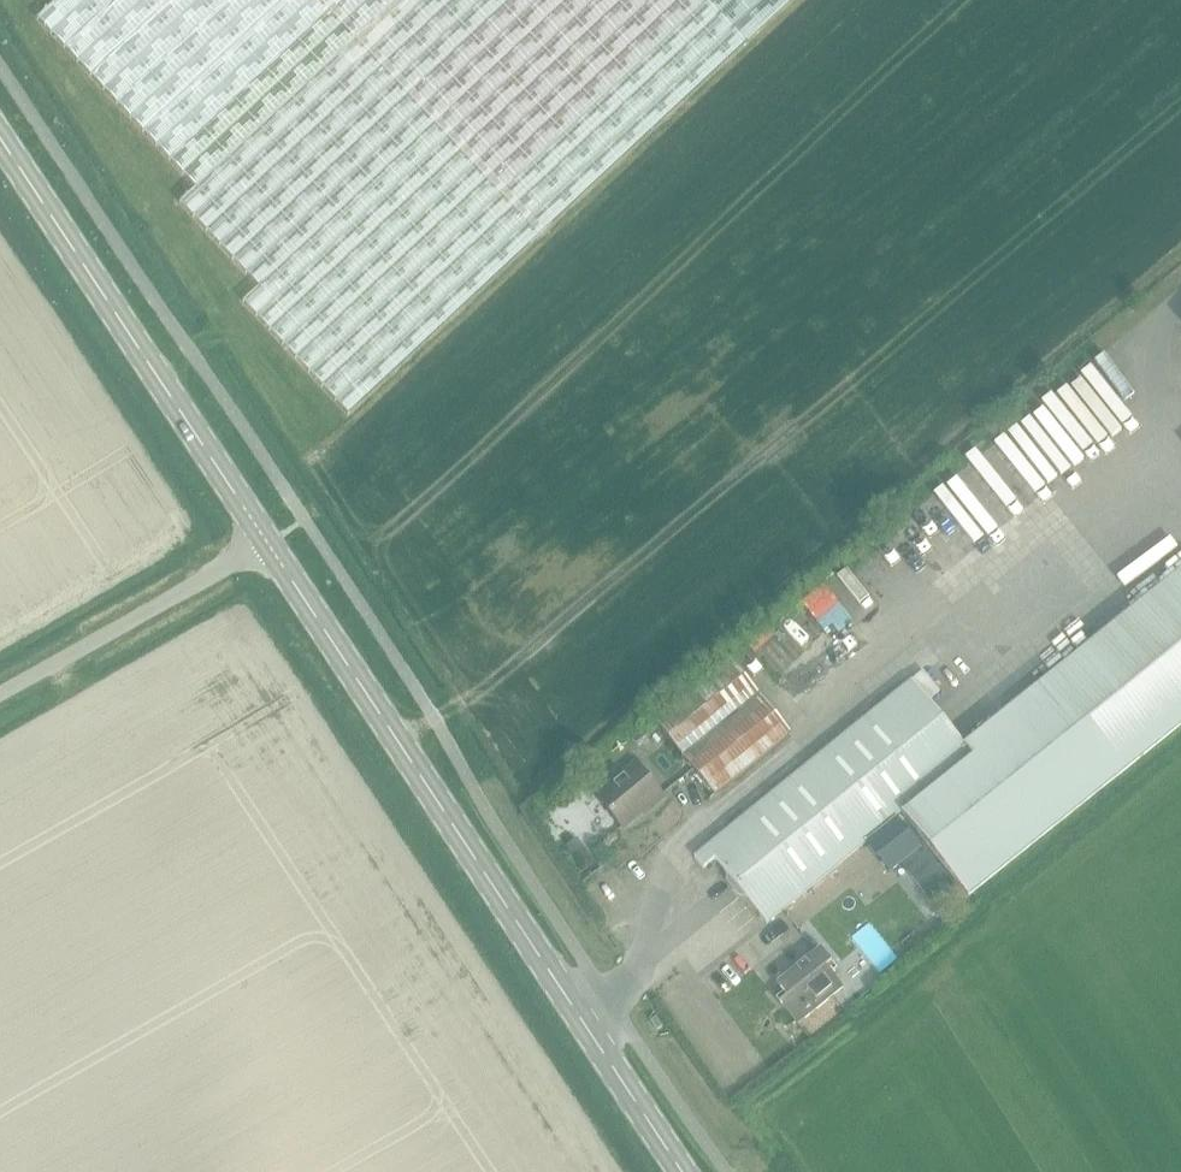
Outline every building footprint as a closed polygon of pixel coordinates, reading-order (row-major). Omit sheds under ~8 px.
[(38,18),(196,186),(180,201),(259,286),(243,300),(349,414),(746,43),(793,0),(57,0),(38,18)] [(1071,465),(1081,456),(1038,407),(1028,415),(1071,465)] [(1009,435),(996,443),(1030,498),(1043,491),(1009,435)] [(985,487),(975,494),(1011,544),(1021,537),(985,487)] [(973,551),(984,544),(955,499),(944,506),(973,551)] [(876,837),(900,867),(921,850),(897,820),(901,813),(968,896),(1180,725),(1180,570),(963,745),(911,680),(691,864),(700,875),(713,864),(766,928),(876,837)] [(816,670),(874,634),(866,621),(808,657),(816,670)] [(713,800),(788,738),(726,663),(651,725),(713,800)] [(624,828),(662,796),(635,763),(596,794),(624,828)] [(567,792),(552,803),(562,818),(578,807),(567,792)] [(570,839),(590,862),(605,849),(585,826),(570,839)] [(795,1029),(840,992),(828,977),(834,972),(816,951),(775,986),(782,994),(773,1002),(795,1029)]
